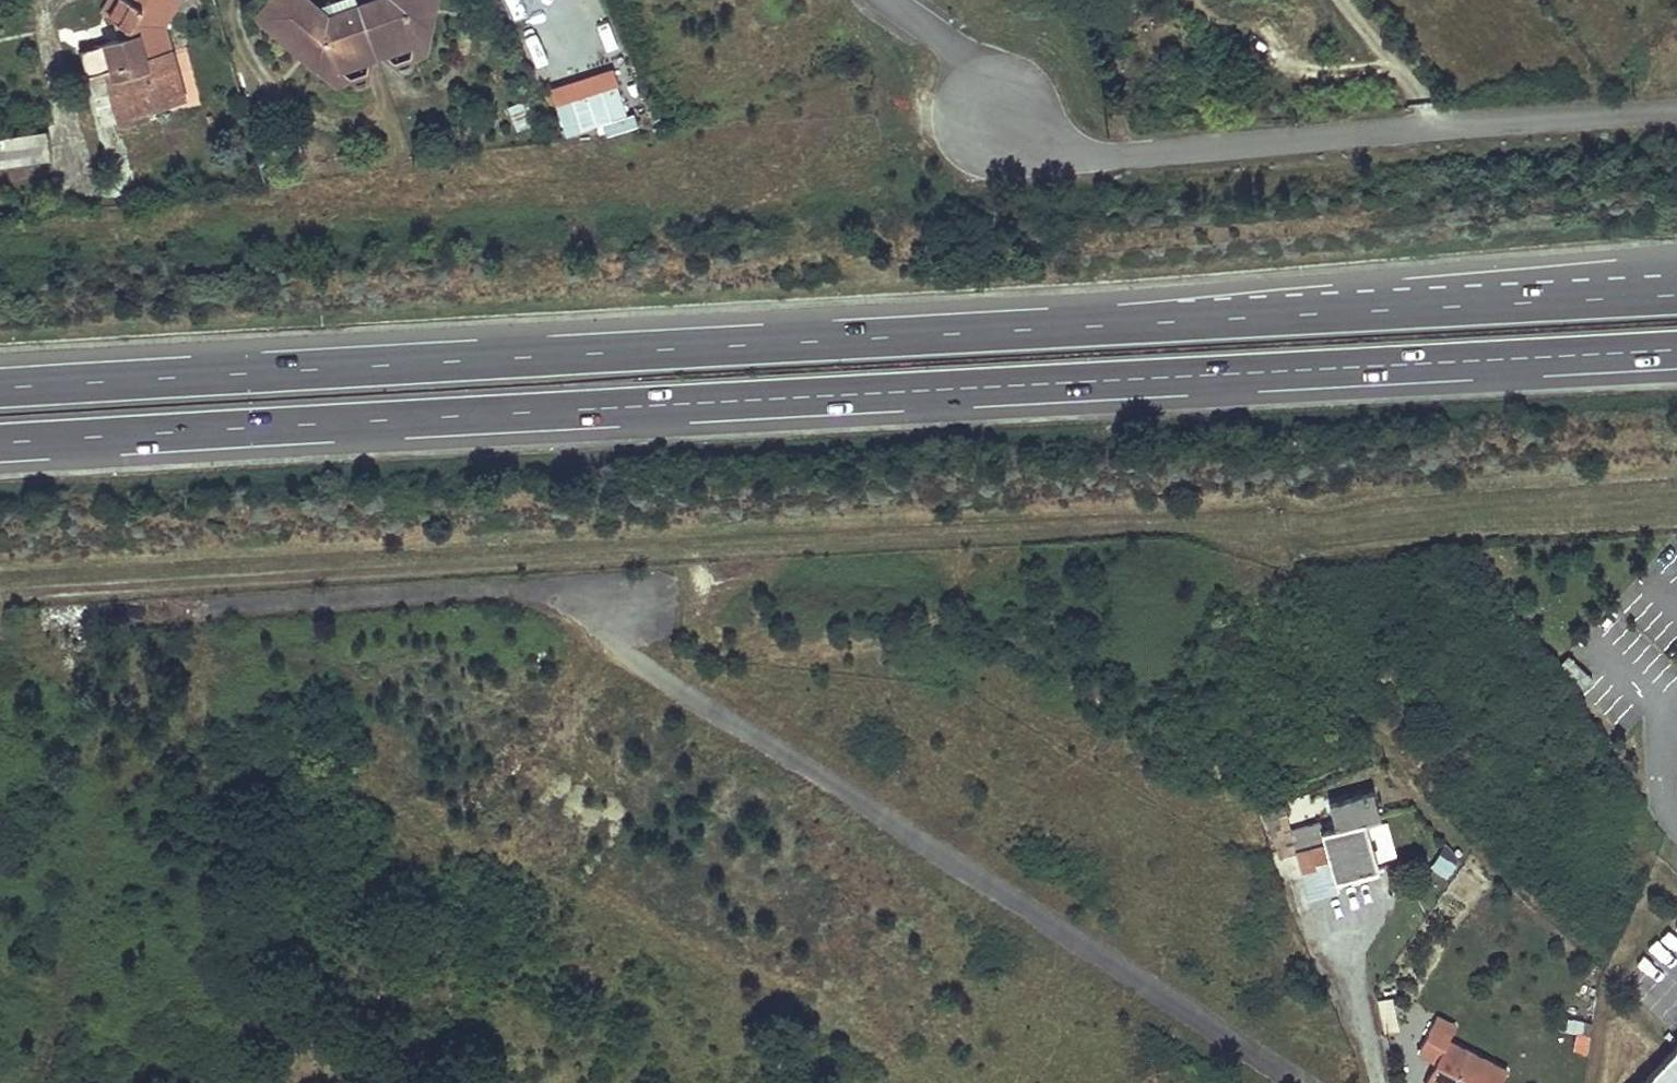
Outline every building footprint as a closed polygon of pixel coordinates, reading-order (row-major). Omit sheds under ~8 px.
[(79,50),(86,75),(106,69),(121,123),(146,116),(144,108),(182,97),(162,25),(177,0),(138,0),(135,4),(128,0),(120,0),(111,17),(116,20),(127,27),(130,37),(121,39),(79,50)] [(120,0),(110,0),(103,12),(111,17),(120,0)] [(376,0),(377,4),(359,11),(339,18),(338,14),(325,18),(313,8),(304,0),(270,0),(257,17),(293,47),(307,42),(339,69),(356,62),(355,58),(392,46),(394,49),(412,43),(419,4),(429,0),(376,0)] [(293,47),(336,85),(349,79),(356,86),(363,83),(366,60),(382,54),(401,69),(407,67),(408,59),(423,53),(433,0),(429,0),(419,4),(412,43),(394,49),(392,46),(355,58),(356,62),(339,69),(307,42),(293,47)] [(313,8),(325,18),(338,14),(339,18),(359,11),(355,0),(334,0),(313,8)] [(116,20),(121,39),(130,37),(127,27),(116,20)] [(614,71),(551,91),(567,140),(603,128),(630,119),(614,71)] [(535,126),(526,103),(511,109),(519,132),(535,126)] [(630,119),(603,128),(607,139),(638,128),(634,117),(630,119)] [(49,159),(45,131),(0,138),(0,166),(49,159)] [(1324,844),(1311,847),(1317,867),(1300,871),(1308,899),(1337,890),(1335,879),(1377,867),(1364,819),(1378,816),(1372,791),(1329,803),(1335,827),(1321,831),(1324,844)] [(1289,829),(1280,802),(1259,809),(1275,856),(1294,849),(1289,829)] [(1295,851),(1311,847),(1324,844),(1321,831),(1318,821),(1289,829),(1294,849),(1295,851)] [(1440,877),(1460,862),(1446,844),(1427,859),(1440,877)] [(1311,847),(1295,851),(1300,871),(1317,867),(1311,847)] [(1393,996),(1376,999),(1383,1032),(1400,1029),(1393,996)] [(1425,1082),(1500,1082),(1506,1070),(1448,1041),(1455,1027),(1436,1018),(1418,1053),(1436,1061),(1425,1082)] [(1642,1082),(1676,1082),(1676,1046),(1642,1082)]
